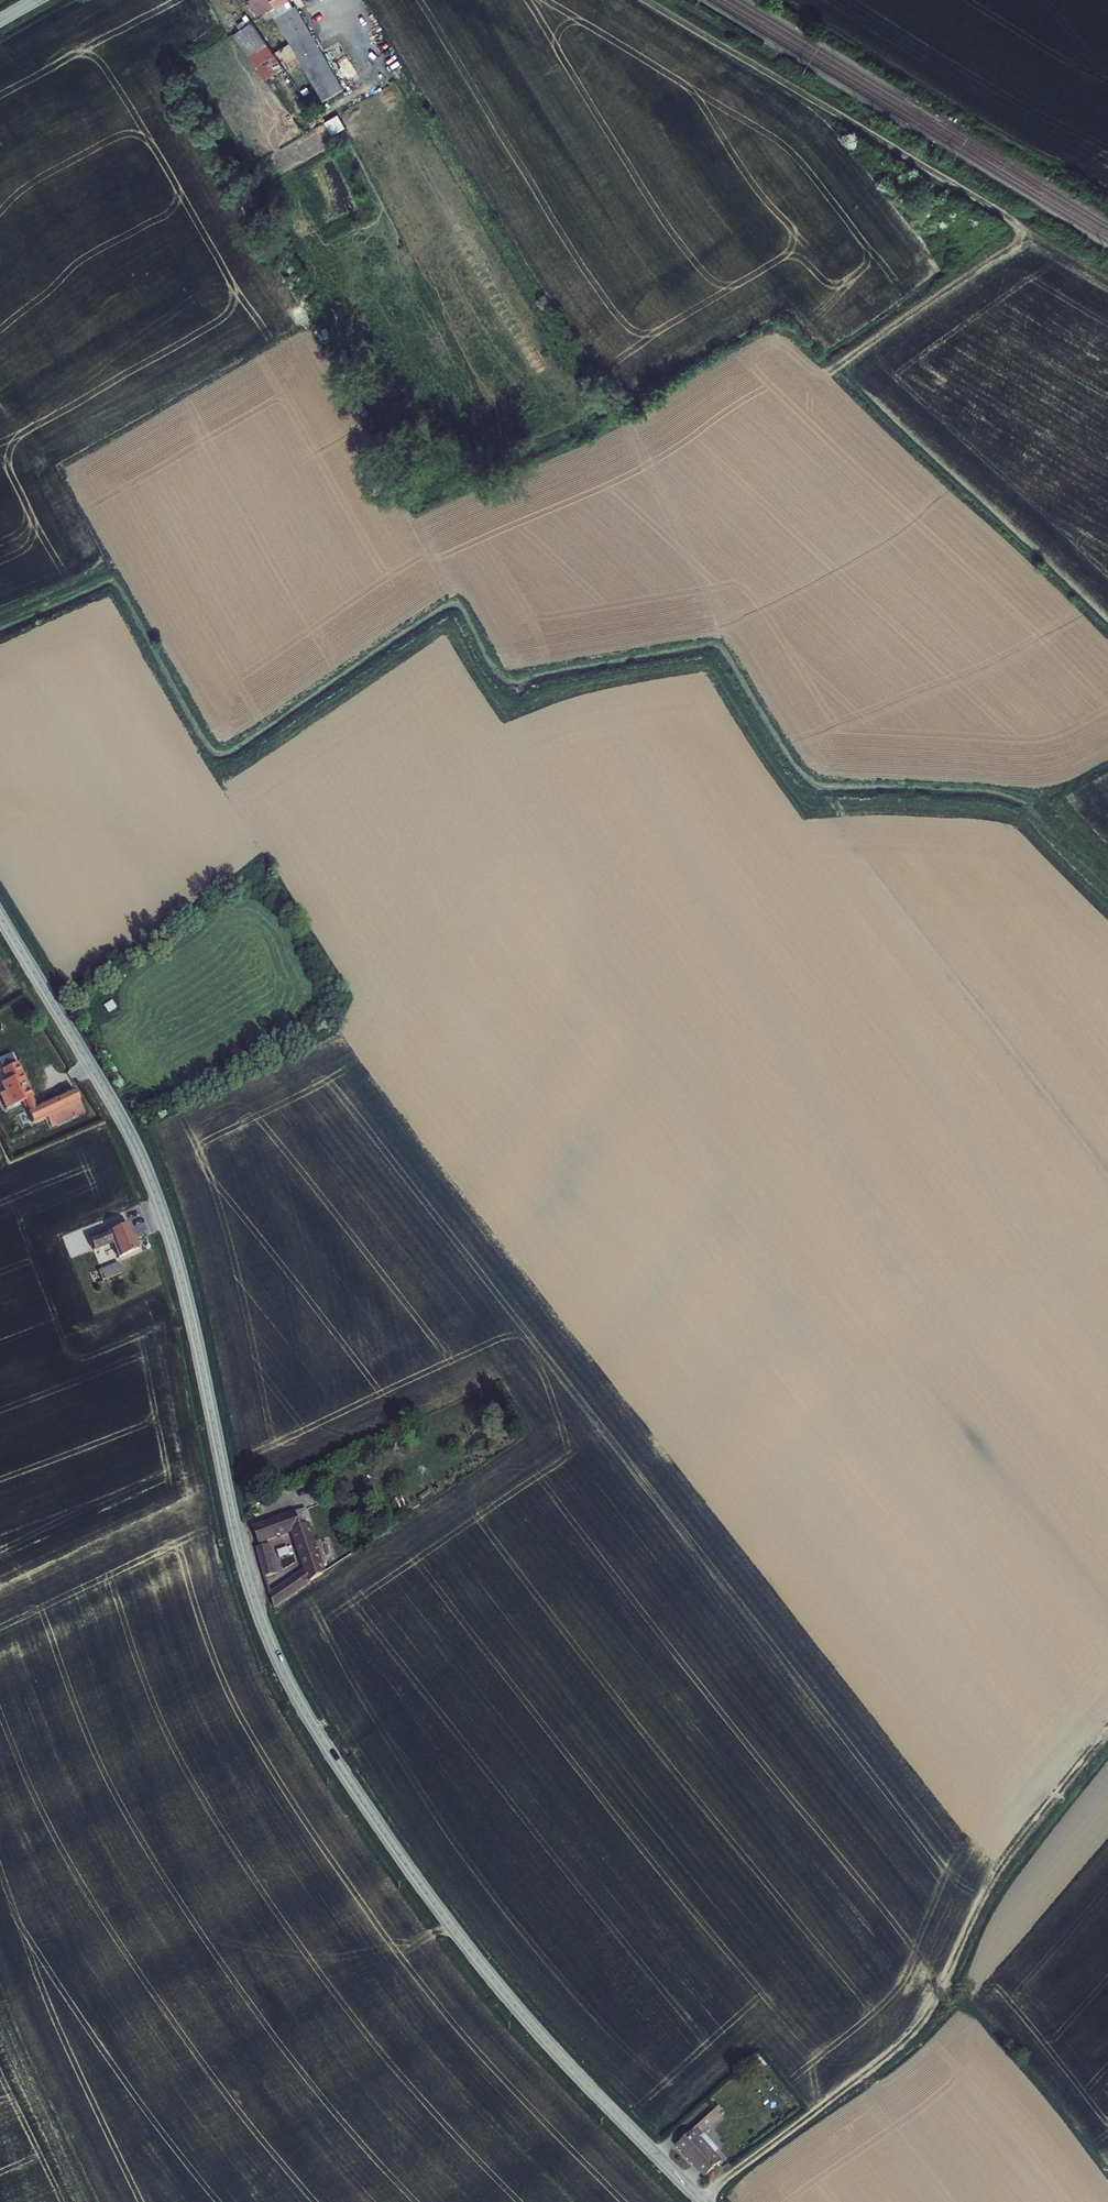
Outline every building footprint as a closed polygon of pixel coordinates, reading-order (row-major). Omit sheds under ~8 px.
[(251,3),(259,18),(277,8),(283,18),(295,9),(289,0),(256,0),(251,3)] [(283,18),(276,22),(327,104),(348,90),(296,8),(295,9),(283,18)] [(255,23),(234,38),(267,83),(287,69),(255,23)] [(331,134),(344,127),(337,114),(324,122),(331,134)] [(31,1104),(17,1072),(2,1079),(5,1088),(3,1090),(12,1112),(31,1104)] [(35,1112),(22,1118),(27,1130),(68,1114),(70,1118),(90,1110),(82,1092),(35,1112)] [(31,1104),(12,1112),(16,1120),(22,1118),(35,1112),(31,1104)] [(84,1258),(88,1257),(94,1255),(108,1249),(113,1262),(136,1253),(128,1229),(80,1245),(84,1258)] [(118,1276),(114,1266),(95,1274),(99,1284),(118,1276)] [(274,1595),(278,1606),(326,1574),(307,1520),(299,1523),(297,1517),(256,1530),(260,1543),(296,1533),(308,1570),(274,1595)] [(276,1571),(270,1547),(261,1549),(268,1574),(276,1571)] [(720,2117),(717,2114),(714,2110),(677,2145),(706,2175),(720,2162),(713,2155),(719,2150),(703,2134),(720,2117)]
